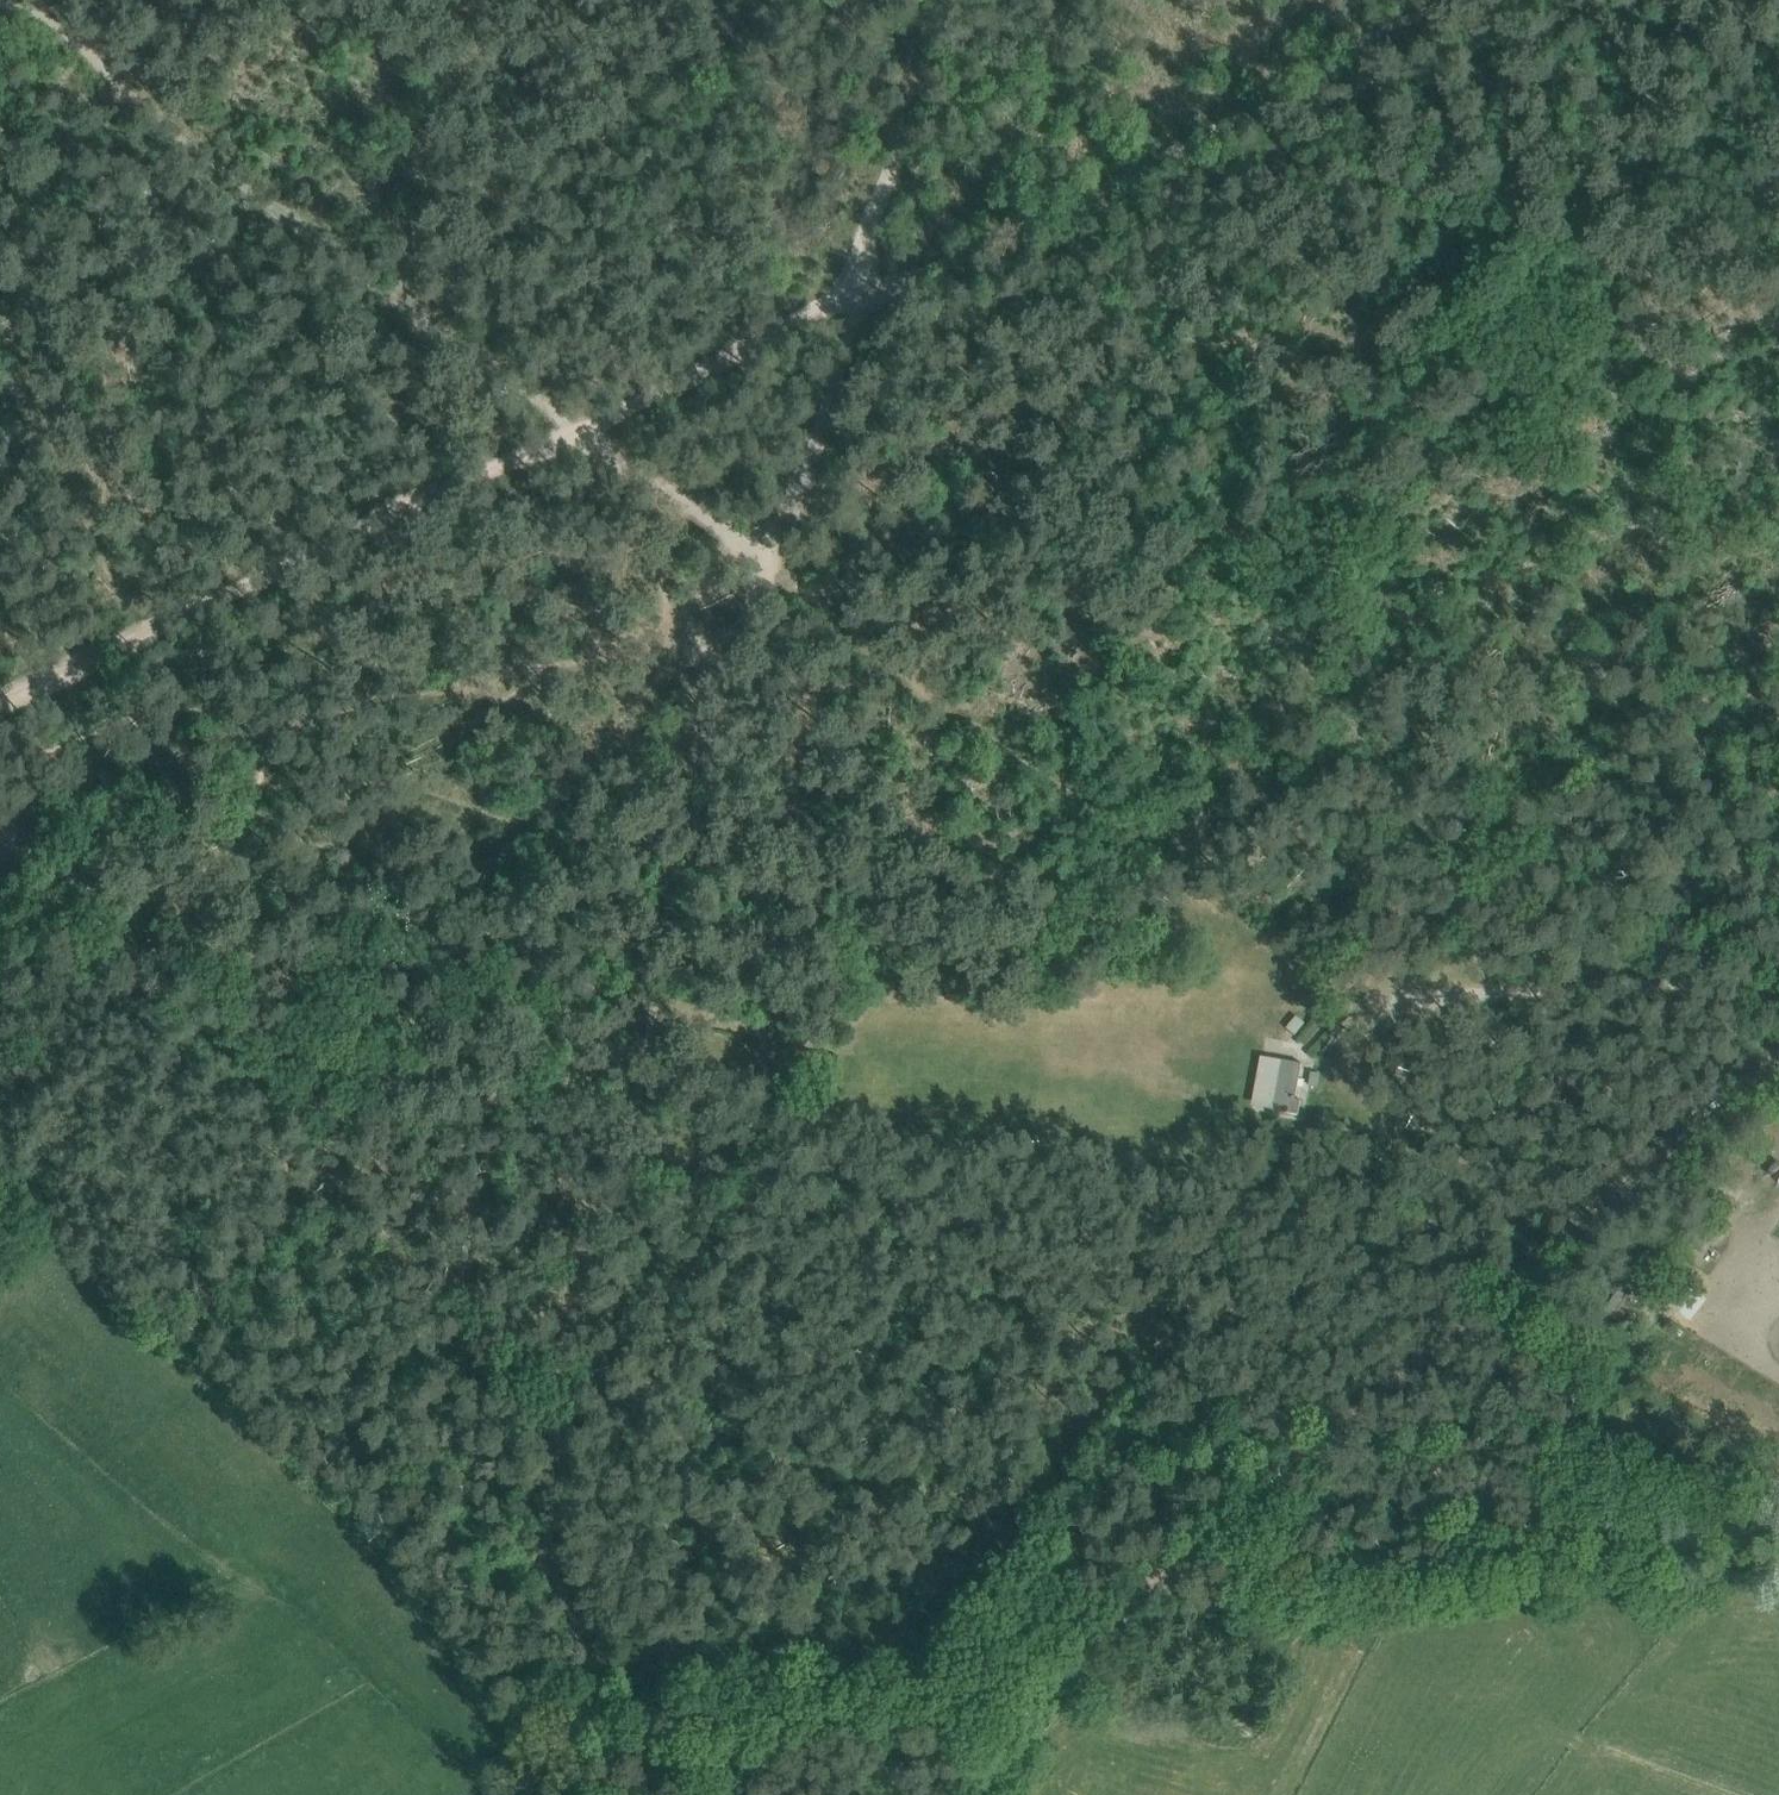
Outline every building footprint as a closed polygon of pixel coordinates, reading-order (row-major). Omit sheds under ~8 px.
[(1261,1055),(1252,1105),(1298,1114),(1301,1100),(1295,1098),(1301,1063),(1261,1055)]
